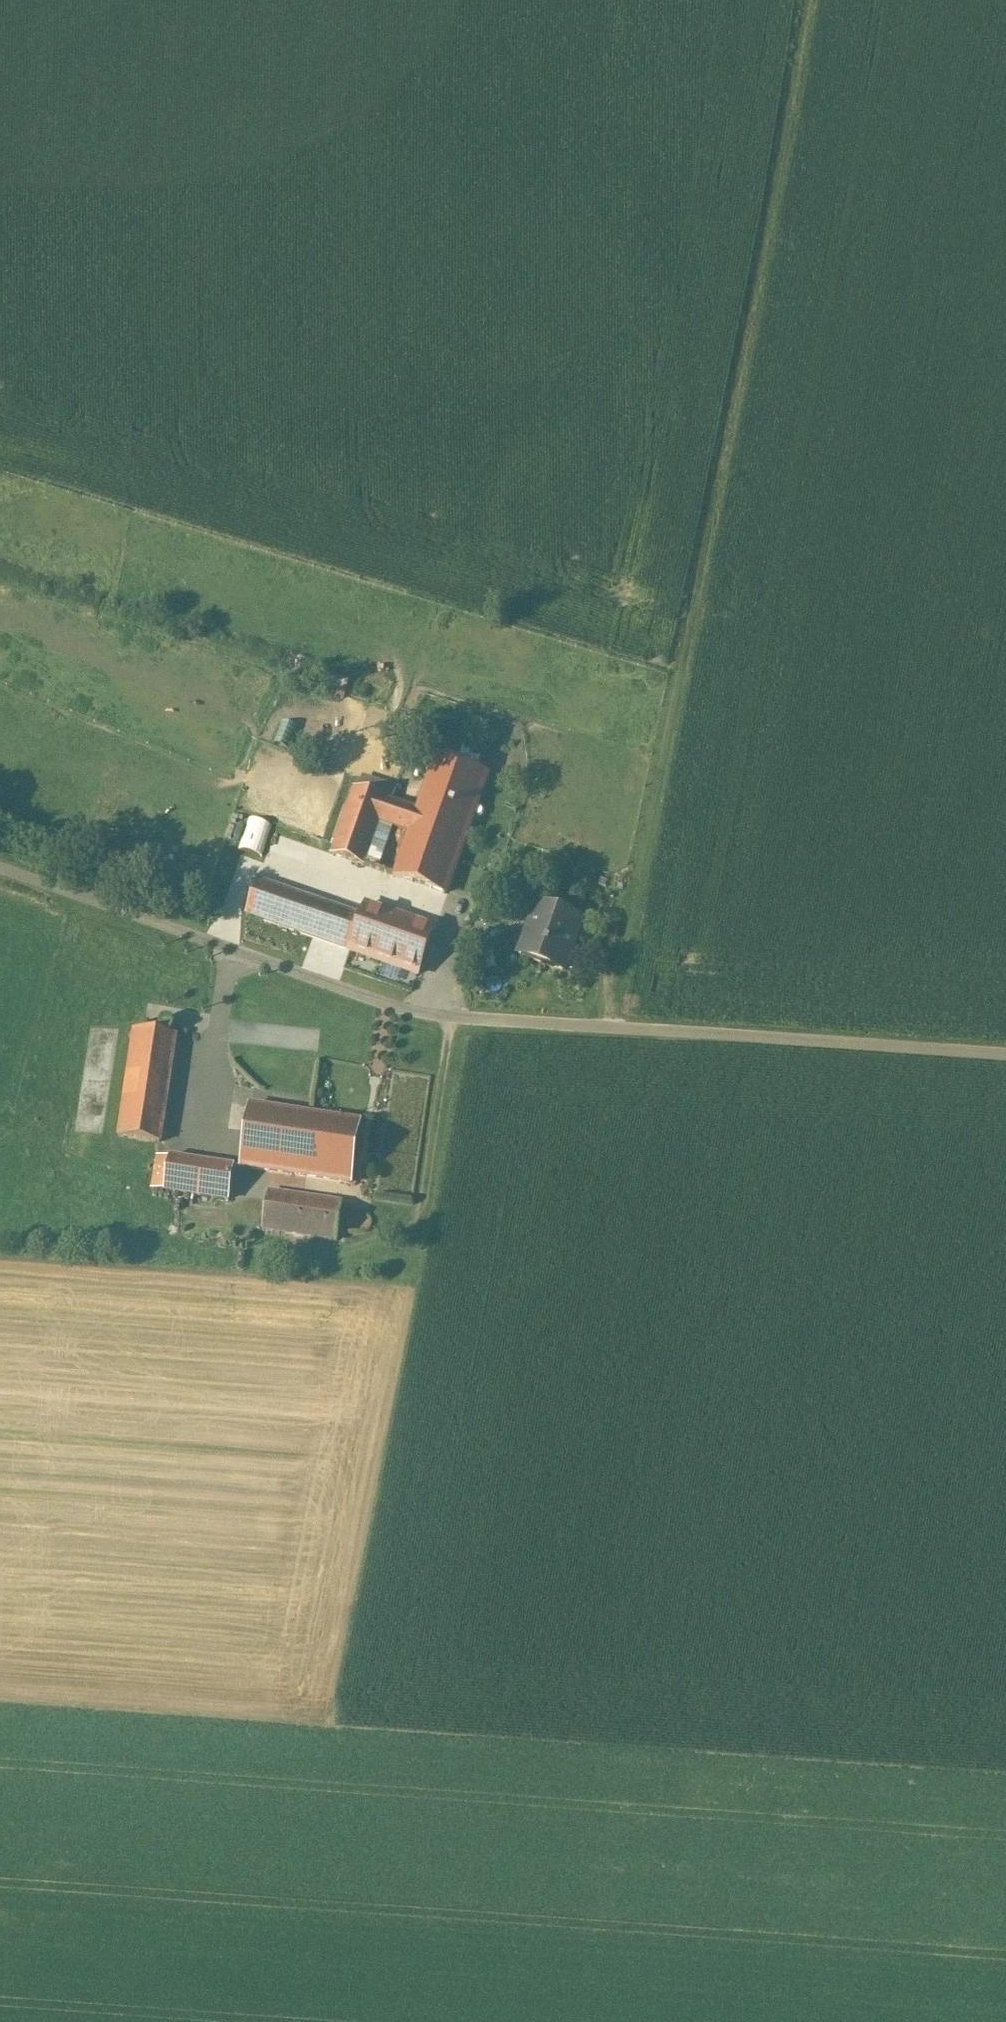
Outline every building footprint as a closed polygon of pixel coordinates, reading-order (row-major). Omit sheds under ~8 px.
[(320,692),(345,698),(350,678),(325,672),(320,692)] [(416,810),(394,875),(444,893),(486,772),(436,755),(416,810)] [(416,810),(354,789),(332,854),(394,875),(416,810)] [(432,928),(366,905),(363,916),(258,880),(246,914),(417,973),(432,928)] [(581,920),(537,904),(519,955),(563,971),(581,920)] [(175,1036),(134,1030),(118,1136),(159,1143),(175,1036)] [(361,1122),(249,1106),(240,1168),(350,1184),(361,1122)] [(233,1166),(169,1157),(169,1158),(157,1156),(152,1189),(228,1200),(233,1166)] [(342,1203),(268,1192),(262,1230),(337,1241),(342,1203)]
